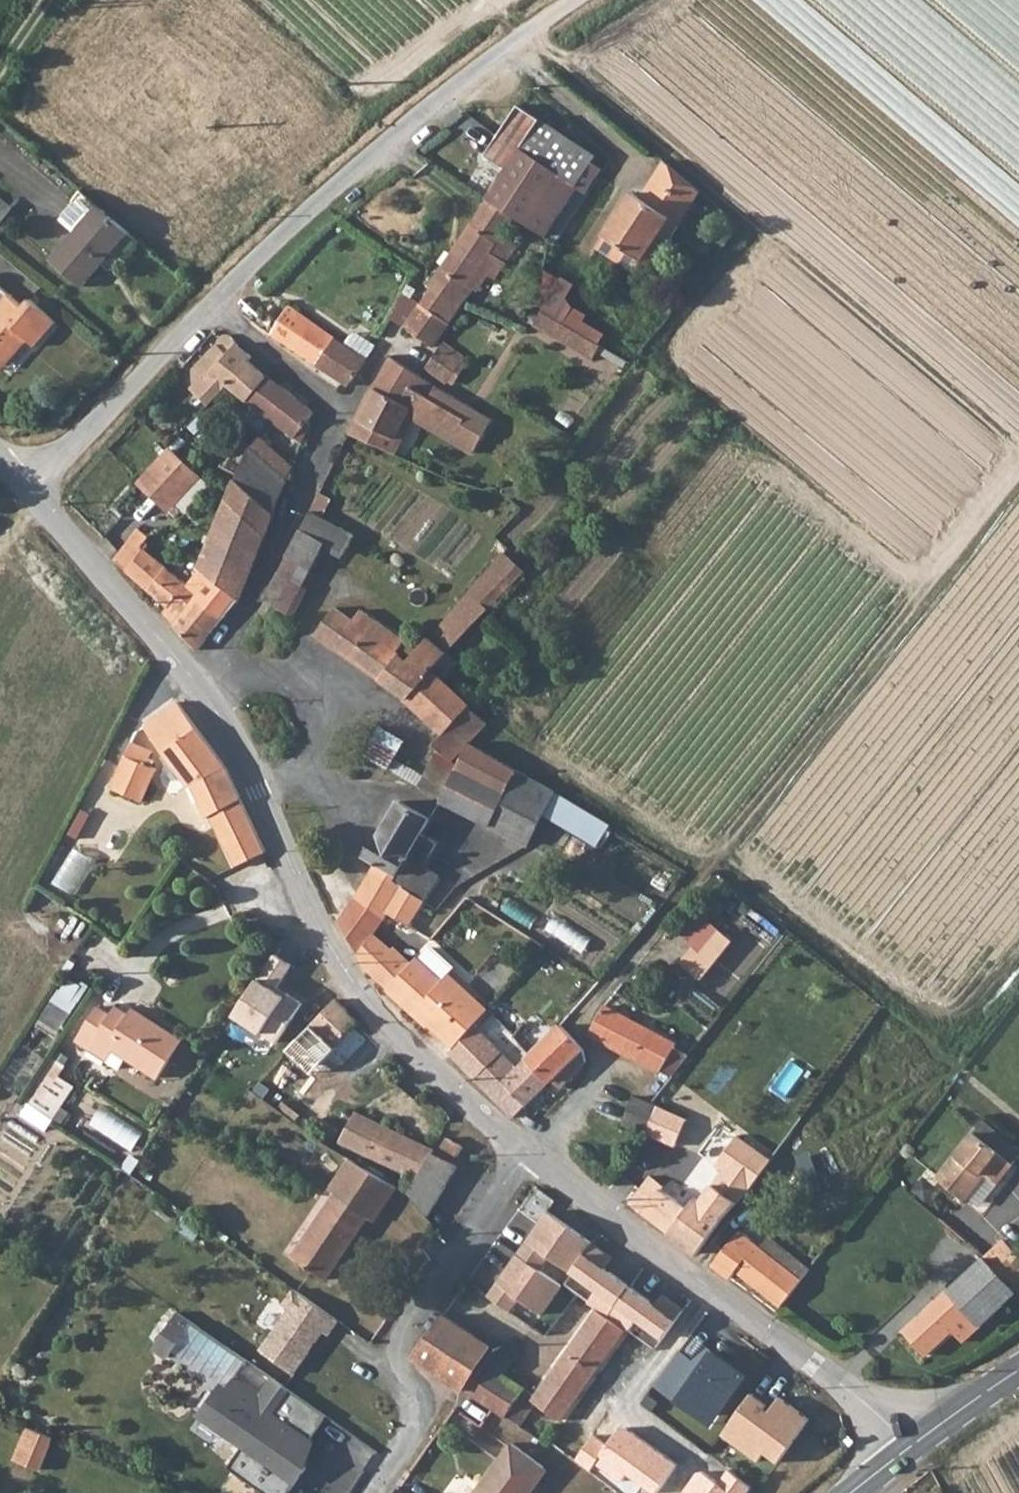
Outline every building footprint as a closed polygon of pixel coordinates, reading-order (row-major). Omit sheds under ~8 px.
[(502,134),(524,148),(581,186),(600,158),(522,104),(502,134)] [(489,154),(510,169),(490,198),(529,227),(547,239),(581,186),(524,148),(502,134),(489,154)] [(609,243),(648,186),(677,210),(694,183),(659,153),(634,190),(625,185),(594,234),(609,243)] [(672,218),(677,210),(648,186),(609,243),(634,259),(664,214),(672,218)] [(79,230),(100,205),(88,195),(68,220),(79,230)] [(429,286),(434,293),(426,302),(452,325),(473,297),(477,290),(487,295),(521,248),(516,244),(529,227),(490,198),(429,286)] [(87,284),(131,231),(100,205),(79,230),(55,258),(87,284)] [(664,214),(634,259),(643,265),(672,218),(664,214)] [(28,338),(37,345),(58,320),(28,296),(22,303),(7,291),(0,299),(0,355),(20,331),(28,338)] [(452,325),(426,302),(407,326),(435,349),(452,325)] [(564,318),(598,338),(603,329),(579,315),(583,309),(573,303),(564,318)] [(328,333),(293,304),(274,333),(354,385),(371,354),(366,352),(374,339),(357,330),(353,330),(345,342),(328,333)] [(564,318),(547,308),(538,320),(537,323),(590,351),(598,338),(564,318)] [(237,335),(225,326),(214,337),(222,344),(198,367),(214,384),(204,393),(213,403),(233,383),(249,394),(268,376),(251,361),(253,356),(235,339),(237,335)] [(0,355),(0,365),(3,368),(28,338),(20,331),(0,355)] [(222,344),(214,337),(191,360),(198,367),(222,344)] [(600,357),(608,344),(598,338),(590,351),(600,357)] [(366,352),(371,354),(378,341),(374,339),(366,352)] [(446,344),(439,352),(429,367),(451,383),(469,359),(446,344)] [(407,364),(392,355),(377,386),(391,393),(407,364)] [(391,393),(377,386),(360,420),(397,436),(404,439),(414,419),(477,452),(495,420),(475,407),(469,417),(424,391),(431,380),(407,364),(391,393)] [(249,394),(304,434),(313,421),(310,417),(318,408),(268,376),(249,394)] [(469,417),(475,407),(431,380),(424,391),(469,417)] [(397,451),(404,439),(397,436),(360,420),(354,432),(397,451)] [(261,436),(256,445),(278,464),(286,455),(261,436)] [(245,472),(232,501),(273,516),(290,474),(278,464),(256,445),(241,441),(225,468),(245,472)] [(174,509),(203,475),(174,448),(145,482),(174,509)] [(278,464),(290,474),(295,462),(286,455),(278,464)] [(217,576),(243,596),(273,516),(232,501),(204,566),(217,576)] [(305,526),(291,554),(306,564),(317,546),(323,537),(305,526)] [(433,635),(450,650),(527,568),(507,551),(511,546),(503,539),(492,553),(499,560),(433,635)] [(158,541),(131,572),(153,591),(170,566),(165,563),(173,554),(158,541)] [(306,564),(291,554),(269,597),(304,621),(326,579),(306,564)] [(170,566),(153,591),(172,607),(166,613),(178,627),(204,593),(170,566)] [(204,593),(178,627),(201,648),(243,596),(217,576),(204,593)] [(408,647),(385,628),(364,611),(347,597),(319,631),(383,678),(408,647)] [(372,602),(364,611),(385,628),(392,619),(372,602)] [(433,635),(416,655),(408,647),(383,678),(435,719),(425,734),(456,759),(493,721),(432,670),(450,650),(433,635)] [(237,858),(248,855),(250,859),(268,850),(197,711),(184,694),(143,721),(152,735),(155,731),(167,752),(174,747),(209,816),(214,813),(237,858)] [(416,746),(385,727),(367,755),(441,798),(462,764),(456,759),(425,734),(416,746)] [(137,738),(117,790),(146,801),(161,769),(149,763),(157,747),(137,738)] [(543,817),(558,790),(475,743),(445,799),(528,843),(543,817)] [(543,817),(639,867),(653,841),(558,790),(543,817)] [(356,899),(381,916),(389,908),(409,925),(426,905),(405,887),(427,860),(430,862),(440,844),(422,832),(433,817),(404,800),(368,854),(381,861),(356,899)] [(60,885),(83,894),(98,856),(74,847),(60,885)] [(381,916),(356,899),(341,920),(368,971),(374,976),(394,955),(367,932),(381,916)] [(697,913),(680,934),(696,947),(704,953),(722,932),(697,913)] [(704,953),(696,947),(683,963),(704,981),(735,943),(722,932),(704,953)] [(374,976),(411,1018),(444,985),(447,981),(412,949),(406,954),(400,948),(394,955),(374,976)] [(453,977),(447,981),(444,985),(458,1000),(467,993),(453,977)] [(41,1023),(61,1036),(84,1000),(64,987),(41,1023)] [(310,1027),(337,999),(328,990),(299,1017),(310,1027)] [(495,1005),(487,997),(469,1013),(478,1022),(490,1010),(495,1005)] [(332,1046),(359,1021),(337,999),(310,1027),(332,1046)] [(606,1005),(593,1031),(652,1065),(664,1071),(679,1041),(606,1005)] [(102,1038),(160,1079),(184,1043),(138,1012),(133,1018),(120,1009),(112,1018),(99,1008),(75,1042),(89,1052),(102,1038)] [(520,1040),(490,1010),(478,1022),(447,1053),(514,1116),(557,1078),(588,1049),(563,1025),(519,1072),(503,1058),(520,1040)] [(557,1078),(566,1087),(590,1062),(588,1049),(557,1078)] [(24,1114),(53,1130),(78,1083),(49,1067),(24,1114)] [(673,1143),(689,1118),(654,1102),(639,1096),(625,1124),(673,1143)] [(137,1149),(148,1132),(105,1106),(94,1123),(137,1149)] [(967,1199),(1013,1141),(974,1108),(927,1168),(967,1199)] [(430,1154),(427,1150),(369,1121),(350,1147),(428,1188),(443,1164),(445,1161),(430,1154)] [(754,1186),(773,1161),(740,1138),(723,1162),(754,1186)] [(460,1150),(453,1158),(467,1169),(474,1161),(460,1150)] [(428,1188),(416,1205),(433,1224),(465,1178),(443,1164),(428,1188)] [(399,1191),(358,1165),(294,1259),(329,1282),(371,1219),(377,1223),(399,1191)] [(655,1174),(633,1204),(733,1278),(740,1268),(787,1303),(806,1278),(701,1197),(692,1209),(667,1191),(671,1185),(655,1174)] [(543,1249),(575,1271),(595,1244),(596,1242),(552,1209),(528,1239),(543,1249)] [(990,1257),(1018,1292),(1018,1240),(1015,1236),(990,1257)] [(543,1249),(528,1239),(499,1281),(489,1296),(513,1311),(523,1299),(546,1315),(568,1284),(535,1259),(543,1249)] [(643,1278),(595,1244),(575,1271),(635,1314),(659,1278),(661,1275),(652,1268),(643,1278)] [(988,1258),(908,1330),(928,1354),(974,1314),(984,1325),(1018,1292),(990,1257),(988,1258)] [(291,1308),(260,1348),(297,1375),(326,1332),(330,1334),(340,1318),(296,1288),(285,1302),(291,1308)] [(537,1396),(529,1391),(514,1409),(529,1419),(541,1404),(564,1420),(626,1327),(600,1310),(537,1396)] [(506,1419),(514,1409),(529,1391),(505,1375),(483,1360),(493,1349),(447,1316),(418,1357),(506,1419)] [(718,1425),(752,1377),(694,1336),(660,1385),(718,1425)] [(493,1349),(483,1360),(505,1375),(514,1363),(493,1349)] [(342,1402),(281,1492),(328,1492),(374,1424),(342,1402)] [(18,1458),(45,1469),(59,1437),(32,1425),(18,1458)] [(547,1474),(514,1448),(478,1492),(531,1492),(547,1474)]
